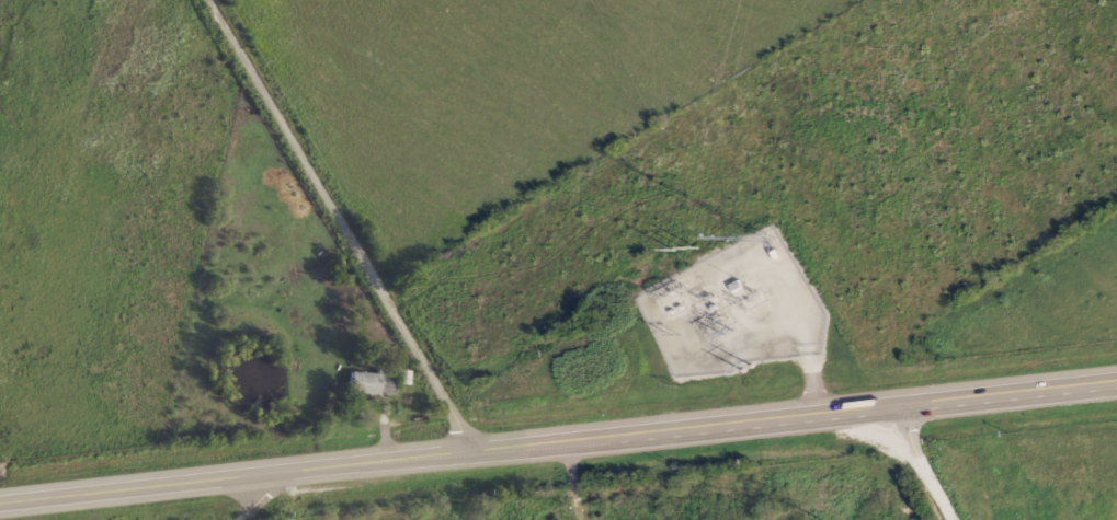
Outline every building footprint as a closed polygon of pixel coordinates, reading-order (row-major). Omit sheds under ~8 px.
[(397,385),(408,385),(409,373),(397,372),(397,385)]
